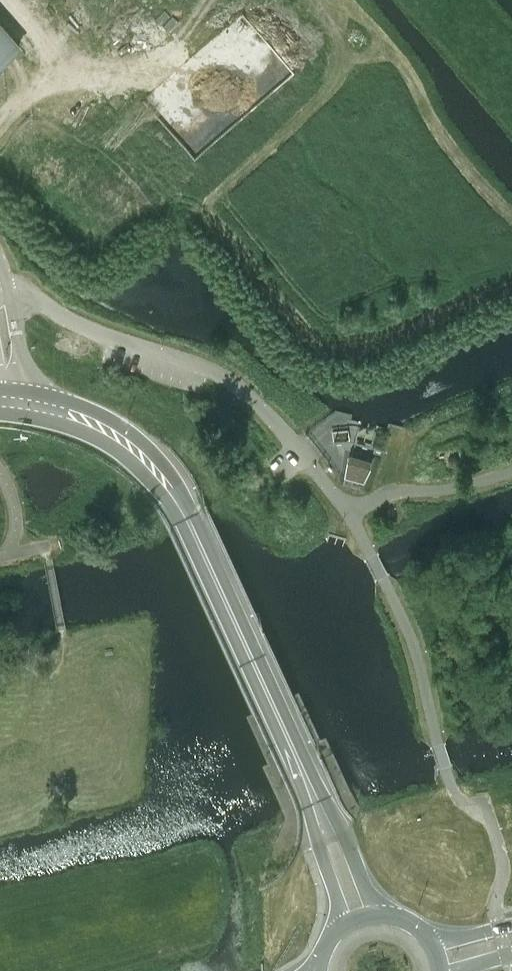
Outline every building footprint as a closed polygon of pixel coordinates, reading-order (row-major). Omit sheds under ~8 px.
[(18,47),(0,27),(0,63),(18,47)] [(346,458),(344,475),(346,476),(363,481),(370,464),(370,459),(352,453),(349,452),(346,458)]
